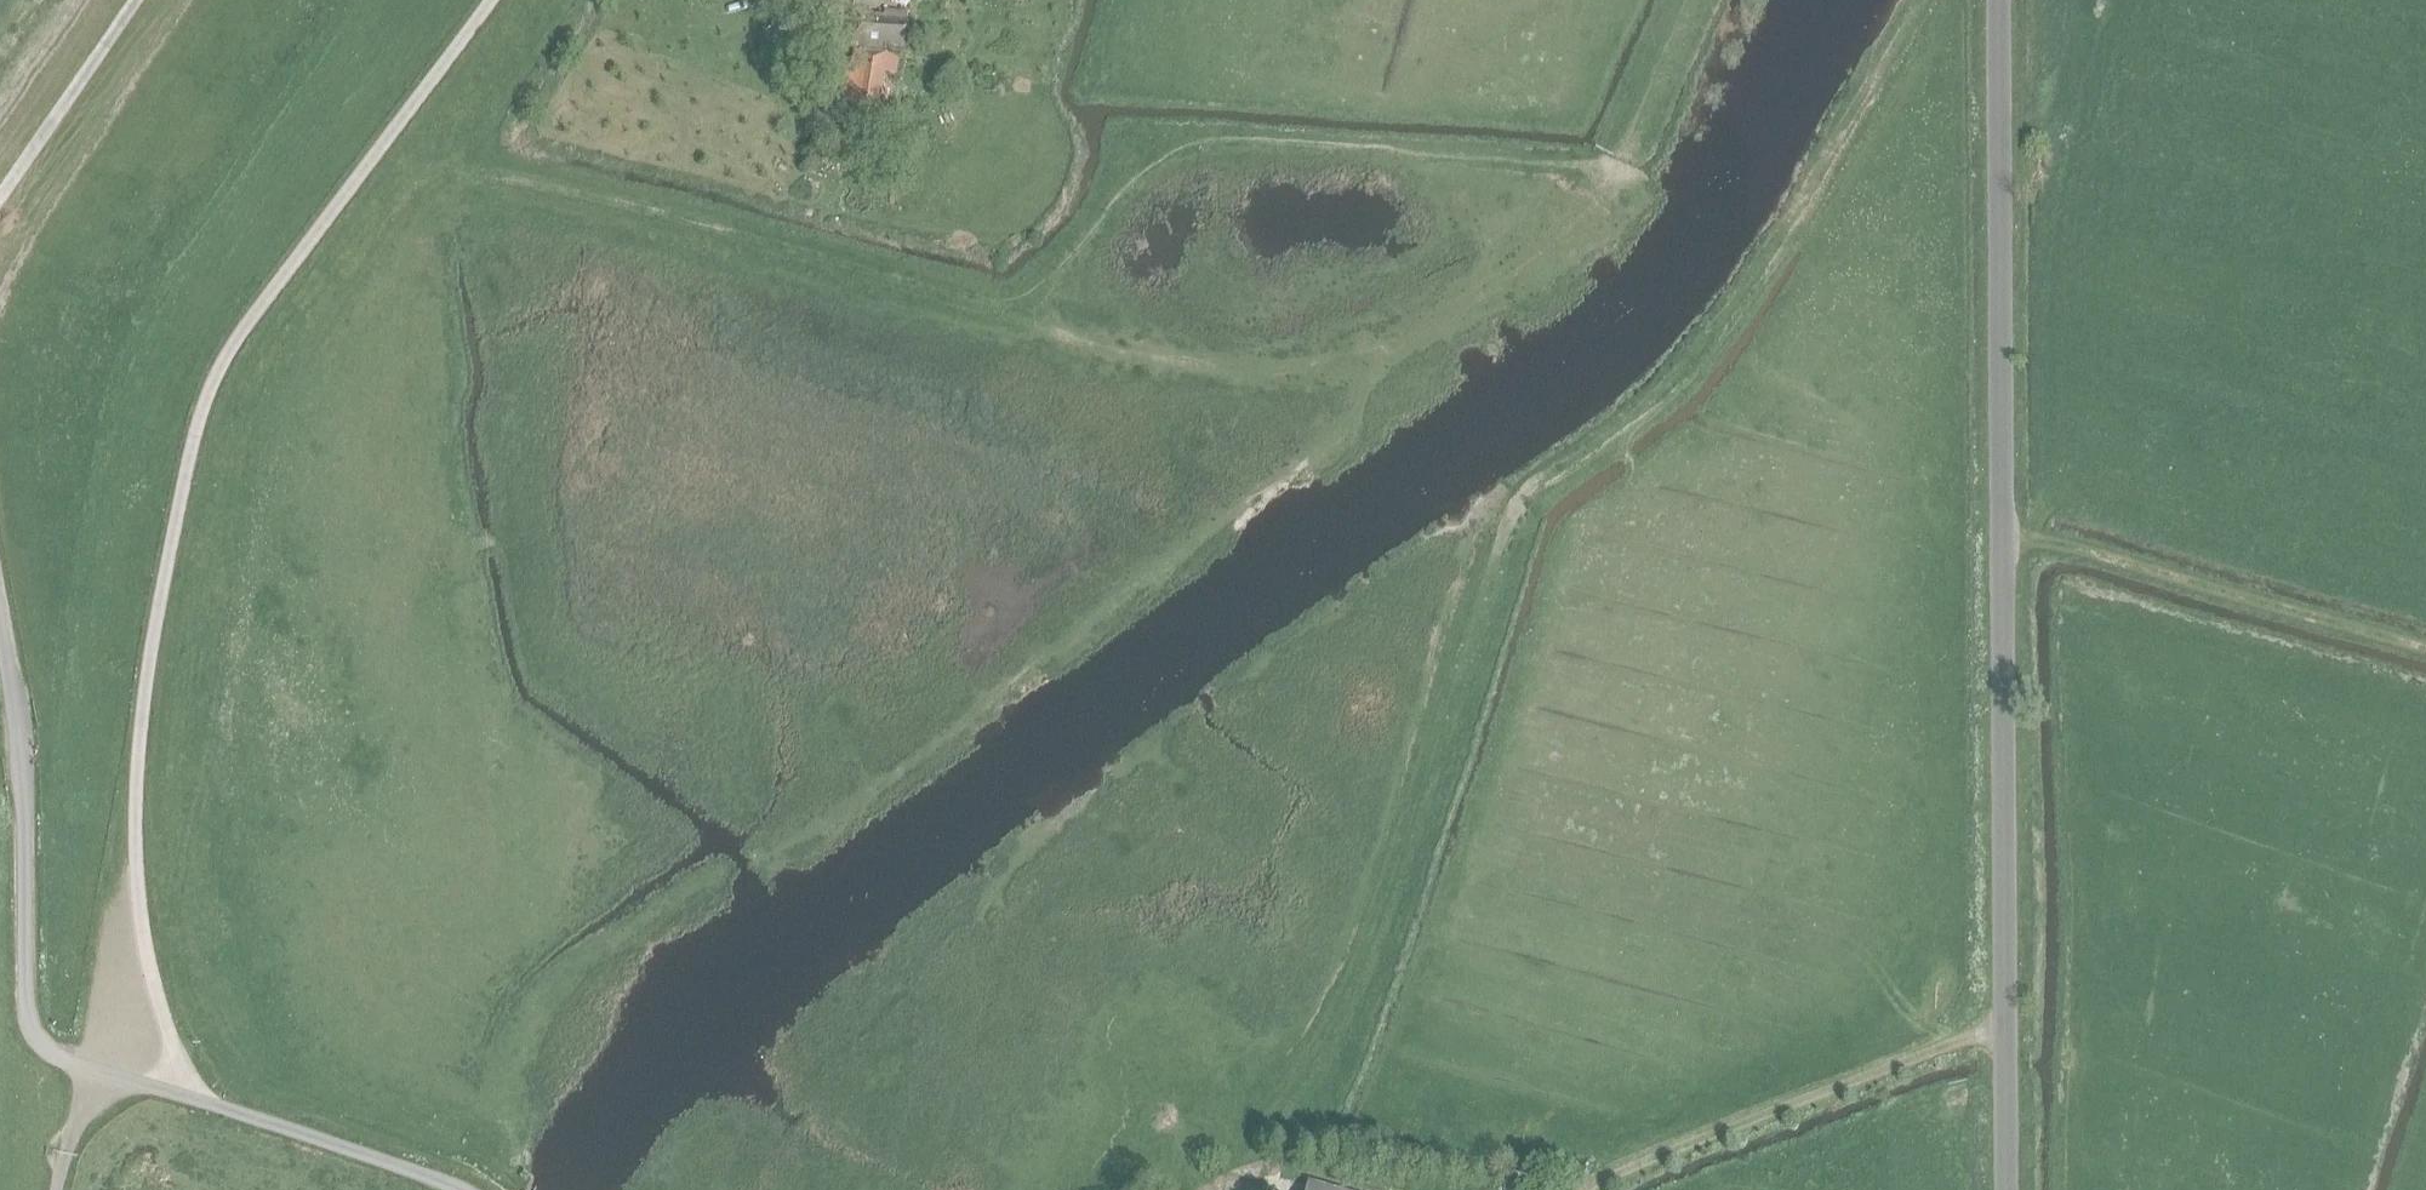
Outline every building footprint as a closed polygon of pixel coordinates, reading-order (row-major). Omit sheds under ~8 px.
[(861,53),(896,56),(899,18),(876,16),(876,20),(849,17),(846,46),(861,48),(861,53)] [(834,111),(871,115),(875,78),(888,79),(890,60),(841,55),(834,111)]
